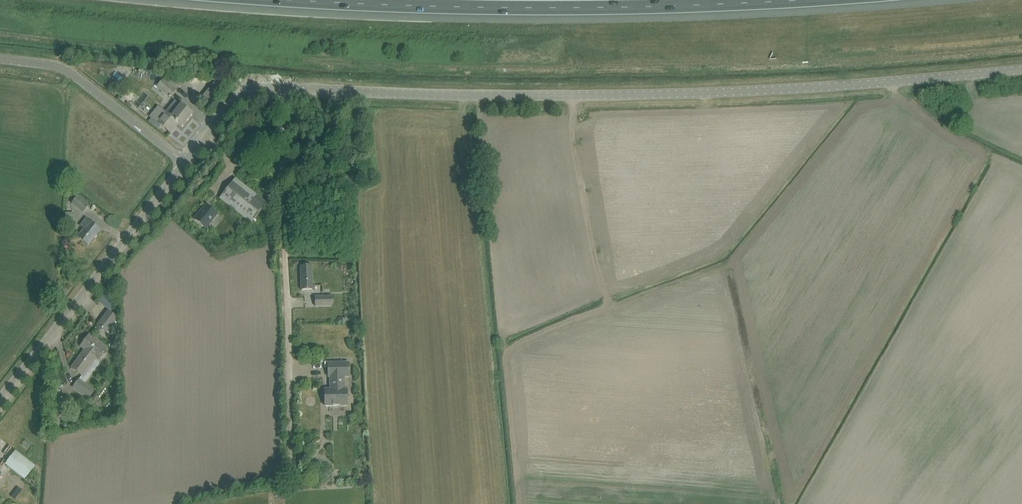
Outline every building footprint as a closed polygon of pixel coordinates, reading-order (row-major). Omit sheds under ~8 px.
[(179,85),(167,75),(157,87),(170,96),(179,85)] [(175,100),(157,123),(170,133),(178,123),(182,127),(192,114),(175,100)] [(251,223),(267,203),(235,179),(220,198),(251,223)] [(77,196),(72,203),(83,212),(89,205),(77,196)] [(206,205),(194,219),(206,228),(217,214),(206,205)] [(79,237),(80,239),(88,245),(100,230),(92,223),(87,218),(81,226),(85,229),(79,237)] [(312,266),(310,266),(300,266),(301,290),(315,290),(315,286),(312,286),(312,266)] [(113,283),(98,302),(103,306),(119,287),(113,283)] [(332,307),(332,295),(315,296),(315,308),(332,307)] [(107,333),(107,332),(112,336),(119,328),(114,323),(117,318),(108,311),(97,326),(107,333)] [(85,349),(71,368),(83,376),(95,357),(99,360),(107,348),(90,335),(81,347),(85,349)] [(344,376),(349,376),(349,363),(328,363),(328,376),(331,376),(331,386),(332,386),(332,390),(325,390),(325,406),(347,405),(347,389),(344,389),(344,376)] [(74,387),(87,397),(93,390),(80,379),(74,387)] [(25,479),(35,466),(16,451),(5,464),(25,479)]
